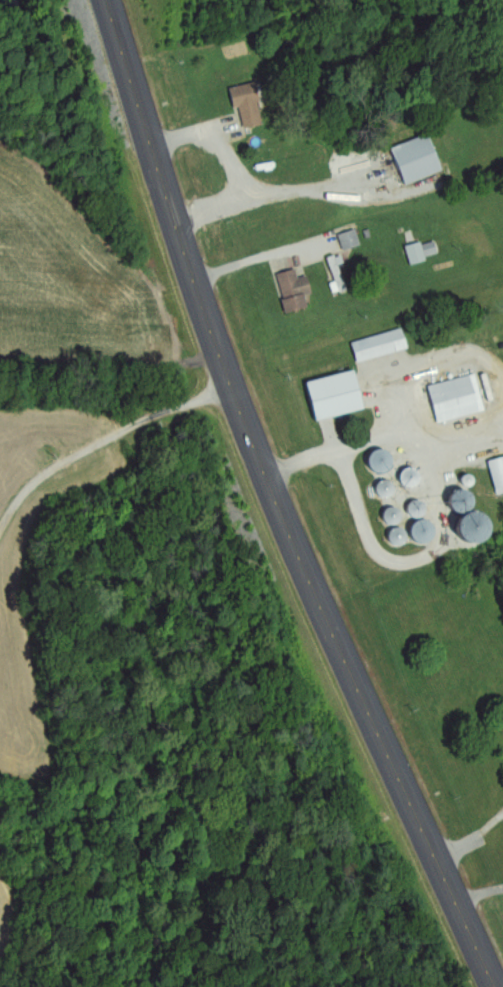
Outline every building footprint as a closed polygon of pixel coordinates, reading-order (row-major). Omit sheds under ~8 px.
[(266,125),(259,83),(233,88),(237,109),(242,108),(246,128),(266,125)] [(445,173),(433,135),(395,147),(407,185),(445,173)] [(363,246),(358,231),(342,236),(347,252),(363,246)] [(414,266),(430,261),(424,242),(408,247),(414,266)] [(331,259),(341,293),(351,290),(341,256),(331,259)] [(280,274),(289,314),(312,309),(309,297),(316,295),(311,276),(301,279),(299,270),(280,274)] [(411,351),(406,330),(355,341),(360,362),(411,351)] [(319,422),(368,410),(358,371),(310,382),(319,422)] [(432,385),(440,424),(489,413),(480,374),(432,385)] [(382,476),(396,467),(385,449),(370,459),(382,476)] [(491,462),(501,496),(502,495),(502,459),(491,462)] [(408,482),(420,478),(417,468),(405,472),(408,482)] [(470,490),(453,497),(460,514),(477,508),(470,490)] [(429,510),(423,502),(412,510),(418,518),(429,510)] [(471,546),(492,538),(483,514),(463,522),(471,546)] [(430,542),(435,526),(419,521),(414,538),(430,542)]
